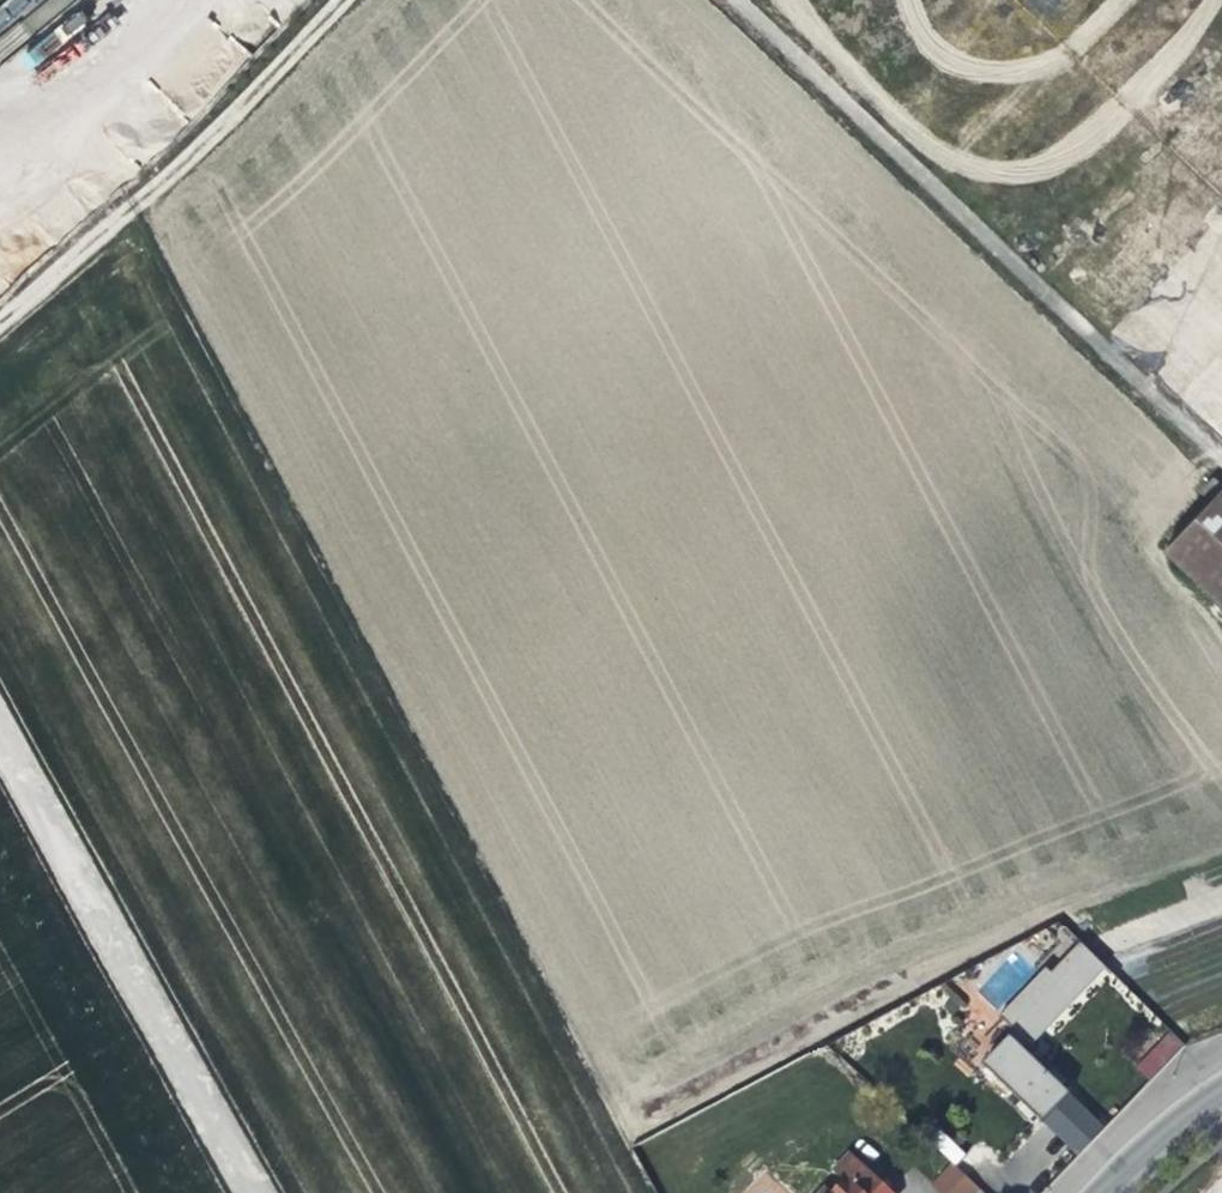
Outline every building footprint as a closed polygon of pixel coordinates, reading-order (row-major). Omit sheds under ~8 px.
[(1212,490),(1221,479),(1221,475),(1217,471),(1205,484),(1212,490)] [(1167,538),(1221,589),(1221,479),(1212,490),(1167,538)] [(1031,1033),(1108,953),(1085,932),(1056,963),(1050,958),(1003,1007),(1019,1022),(987,1055),(1047,1112),(1074,1084),(1026,1038),(1031,1033)] [(1108,953),(1031,1033),(1035,1037),(1112,957),(1108,953)] [(1168,1030),(1134,1066),(1150,1080),(1184,1044),(1168,1030)] [(1074,1084),(1047,1112),(1082,1145),(1097,1130),(1109,1117),(1074,1084)] [(832,1192),(897,1192),(901,1189),(854,1145),(839,1161),(851,1173),(832,1192)] [(955,1192),(967,1192),(982,1178),(957,1153),(936,1174),(955,1192)]
